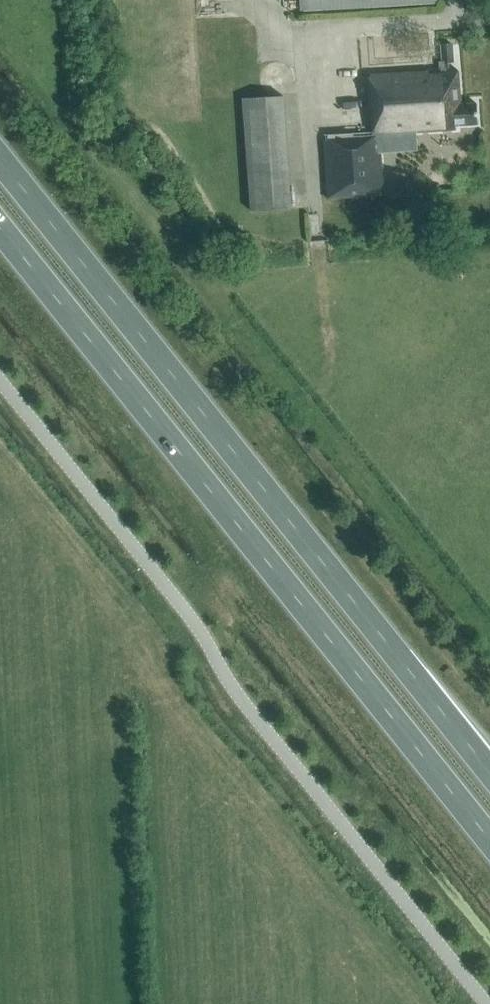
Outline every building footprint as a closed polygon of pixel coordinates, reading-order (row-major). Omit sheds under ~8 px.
[(439,4),(438,0),(304,0),(304,11),(439,4)] [(439,64),(440,71),(369,76),(373,139),(324,143),(328,200),(382,197),(378,140),(452,135),(451,128),(478,126),(477,103),(461,104),(458,71),(450,72),(450,63),(453,63),(452,48),(441,49),(442,64),(439,64)] [(290,93),(247,95),(254,208),(308,205),(306,171),(294,172),(290,93)]
